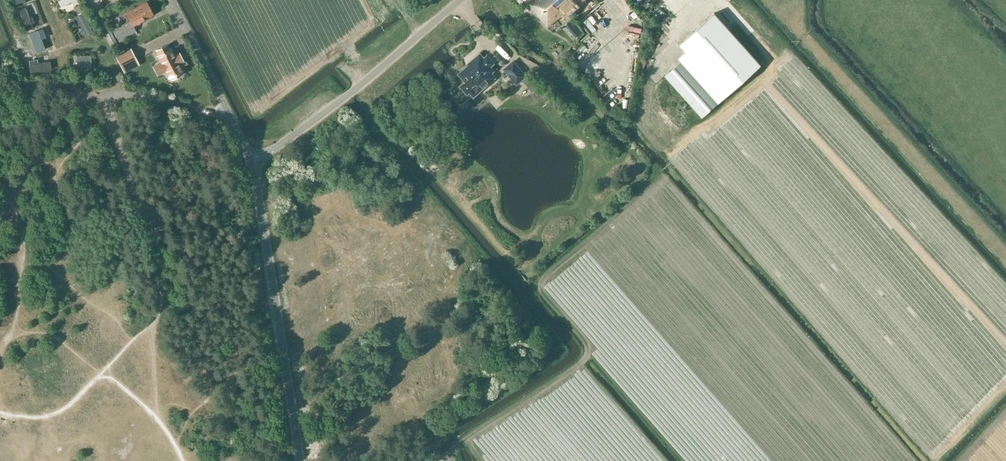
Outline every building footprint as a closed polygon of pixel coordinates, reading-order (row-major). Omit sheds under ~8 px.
[(529,3),(548,27),(556,20),(568,11),(581,0),(532,0),(529,3)] [(134,27),(141,23),(139,21),(153,15),(146,2),(125,12),(125,13),(123,14),(127,21),(112,29),(119,40),(136,31),(134,27)] [(714,13),(679,44),(726,96),(762,65),(714,13)] [(111,46),(117,42),(111,31),(105,34),(111,46)] [(167,44),(156,50),(157,52),(157,53),(158,55),(157,56),(161,62),(158,64),(163,72),(165,71),(168,77),(170,76),(171,79),(182,73),(181,71),(182,70),(178,63),(180,62),(176,54),(174,55),(171,49),(170,49),(167,44)] [(132,48),(117,56),(123,68),(138,60),(132,48)] [(472,62),(459,73),(466,81),(463,84),(462,86),(463,88),(465,91),(467,92),(469,91),(478,84),(482,89),(491,81),(487,76),(494,71),(490,66),(494,63),(487,55),(484,58),(480,54),(472,60),(472,61),(472,62)] [(77,68),(92,68),(91,55),(76,55),(77,68)] [(703,117),(719,103),(681,60),(664,75),(703,117)] [(513,61),(504,69),(517,84),(526,76),(513,61)]
